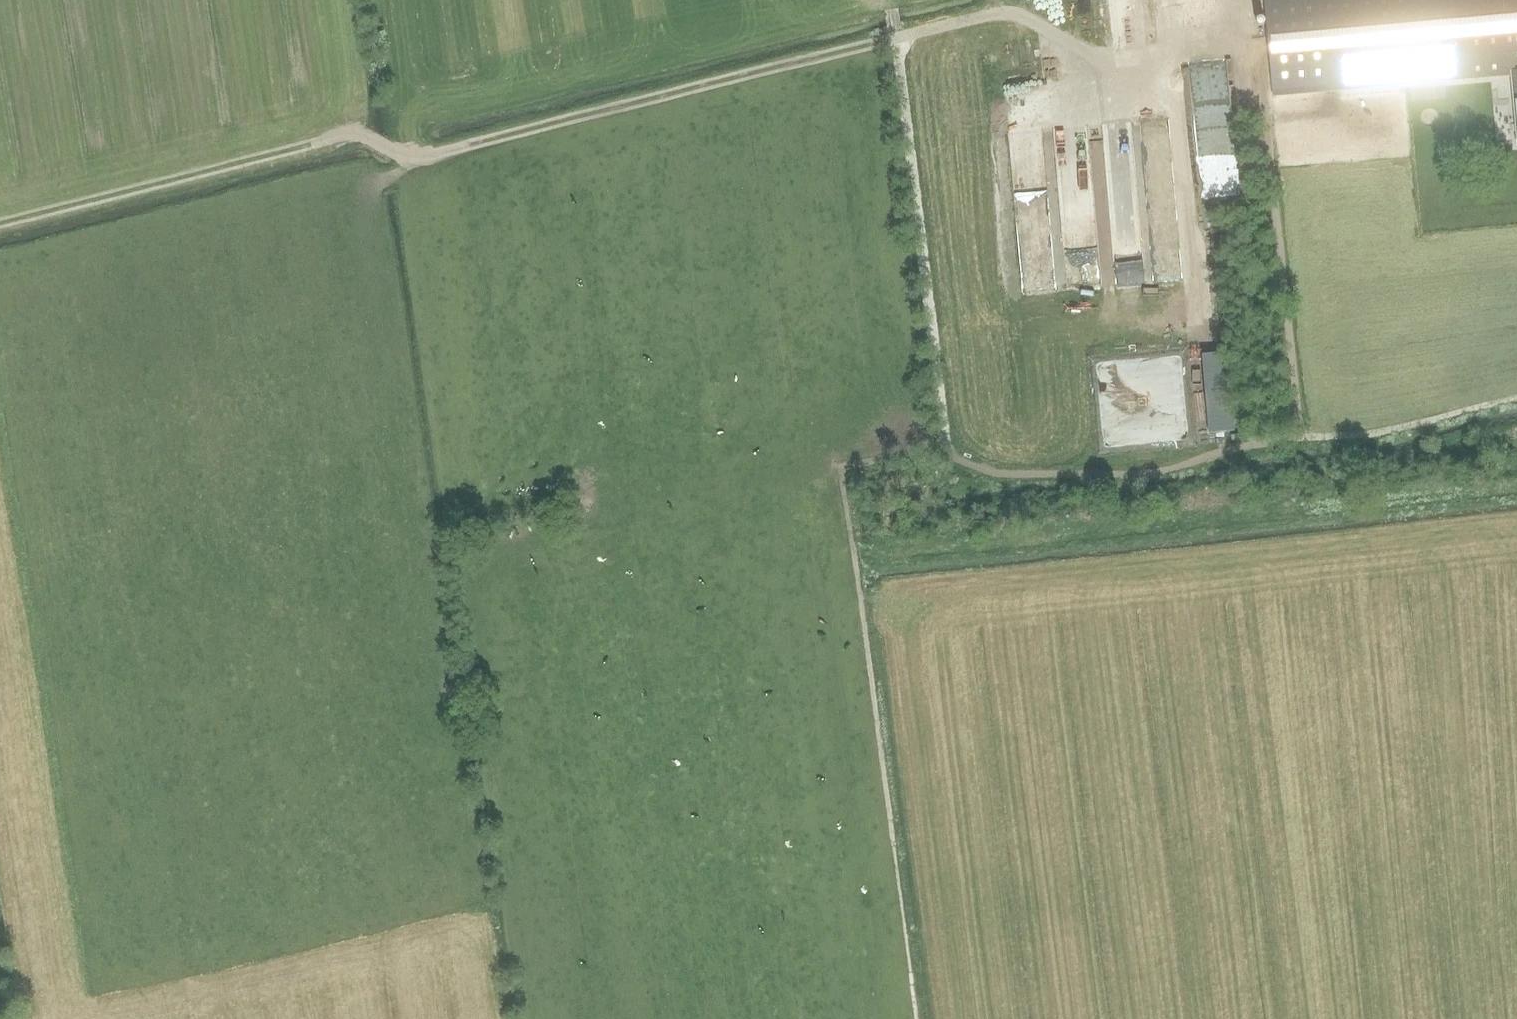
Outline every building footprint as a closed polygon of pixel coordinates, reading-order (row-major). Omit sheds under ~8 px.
[(1273,90),(1327,86),(1515,72),(1516,99),(1515,100),(1516,127),(1516,0),(1267,0),(1273,90)] [(1016,194),(1026,194),(1024,167),(1014,167),(1016,194)] [(1228,352),(1202,355),(1210,434),(1235,432),(1228,352)]
